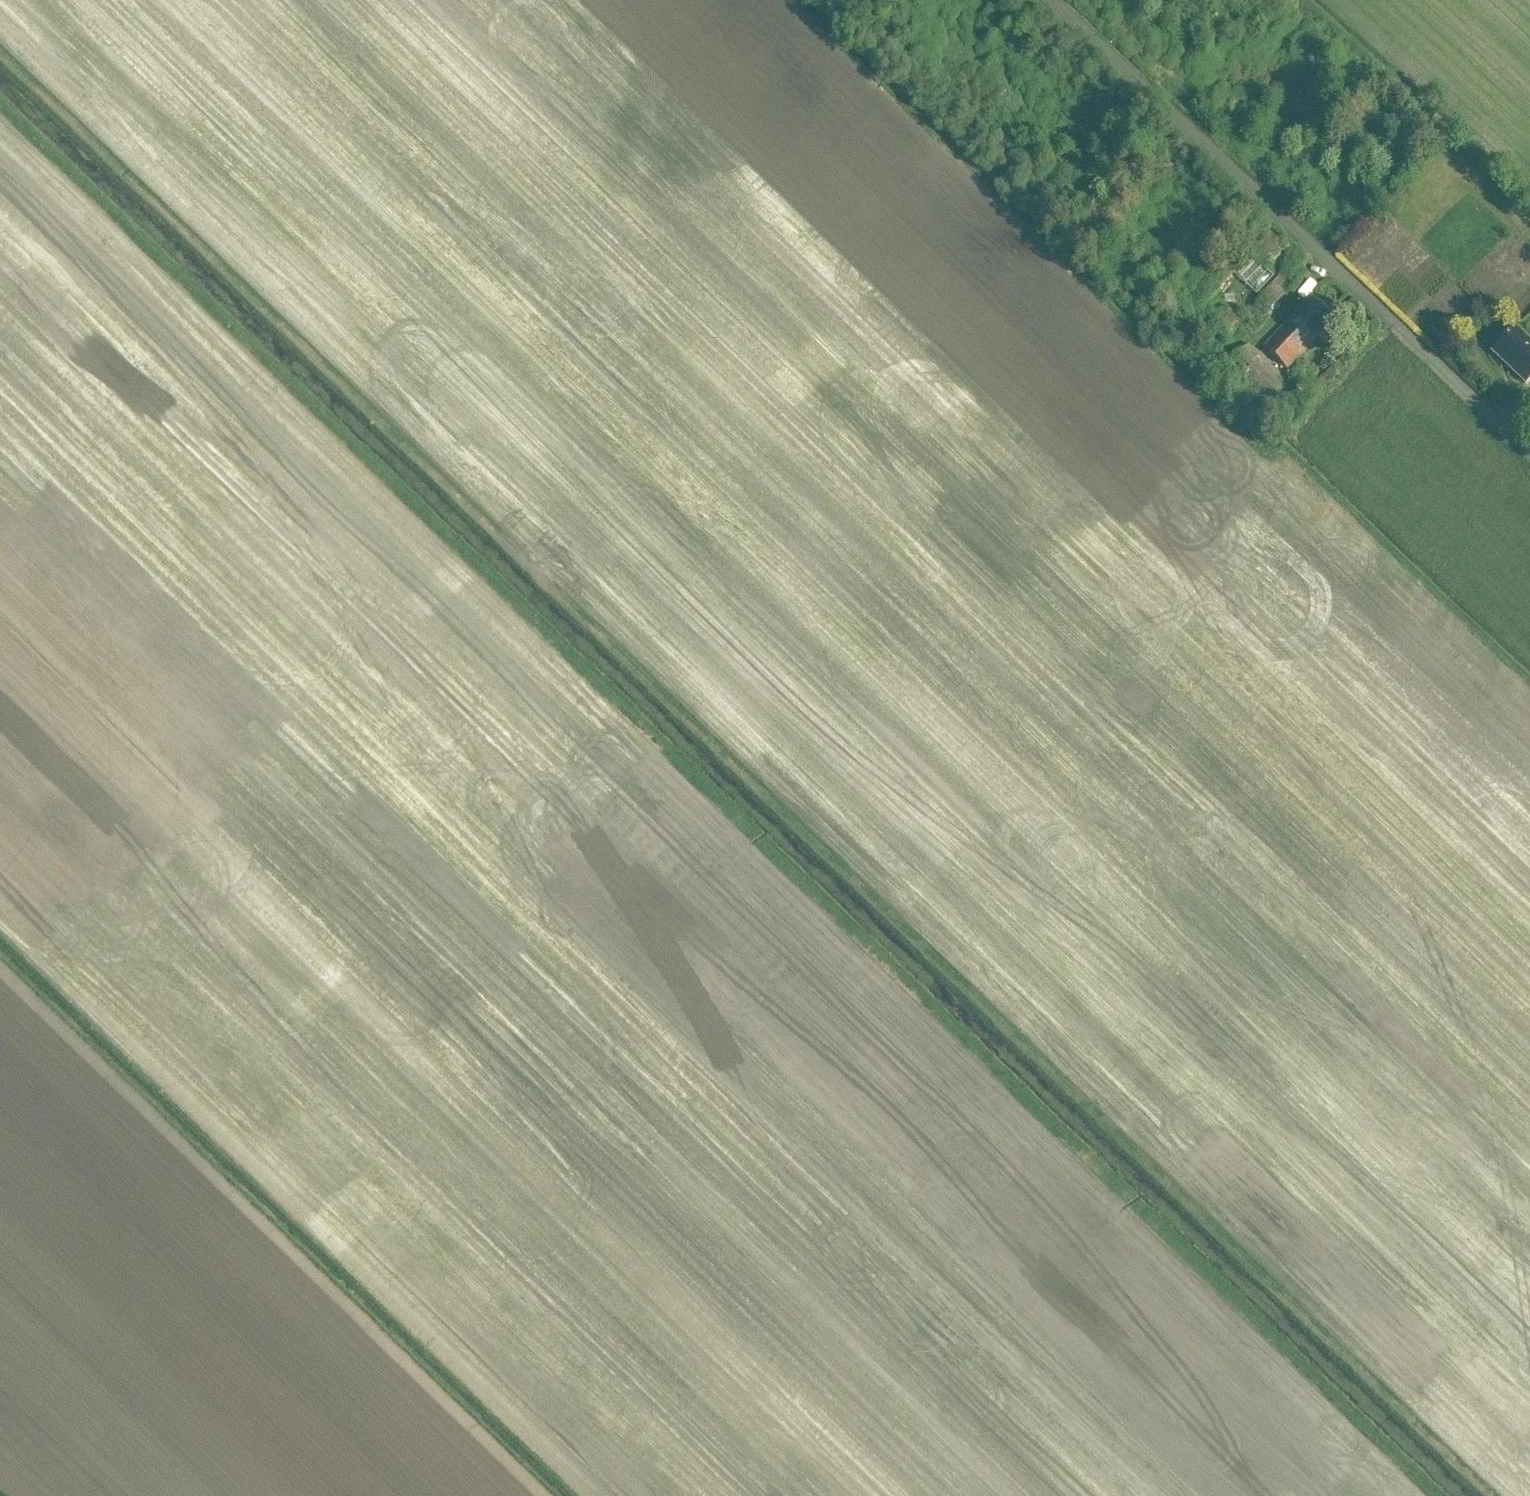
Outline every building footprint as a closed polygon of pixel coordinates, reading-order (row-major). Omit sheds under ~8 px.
[(1287,254),(1255,223),(1239,240),(1272,270),(1287,254)] [(1236,272),(1259,296),(1278,279),(1254,255),(1236,272)] [(1326,322),(1330,317),(1311,300),(1264,351),(1287,372),(1323,334),(1322,333),(1329,325),(1326,322)] [(1226,337),(1240,322),(1228,311),(1214,327),(1226,337)] [(1529,383),(1529,346),(1515,332),(1493,355),(1526,387),(1529,383)] [(1268,415),(1293,389),(1249,348),(1224,374),(1268,415)]
